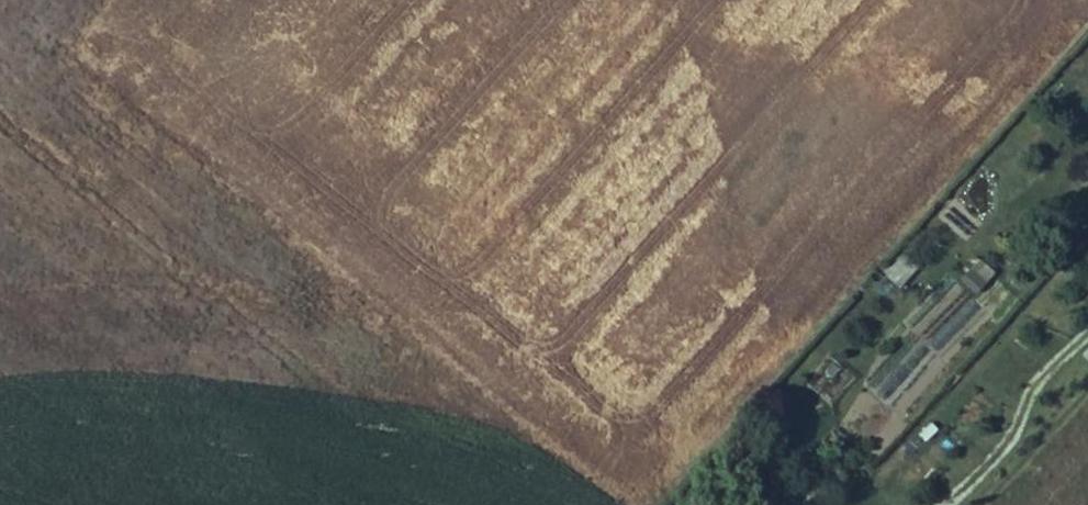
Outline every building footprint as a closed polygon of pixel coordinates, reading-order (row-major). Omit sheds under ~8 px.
[(1067,132),(1075,125),(1069,118),(1062,125),(1067,132)] [(899,285),(916,267),(903,255),(886,273),(899,285)]
